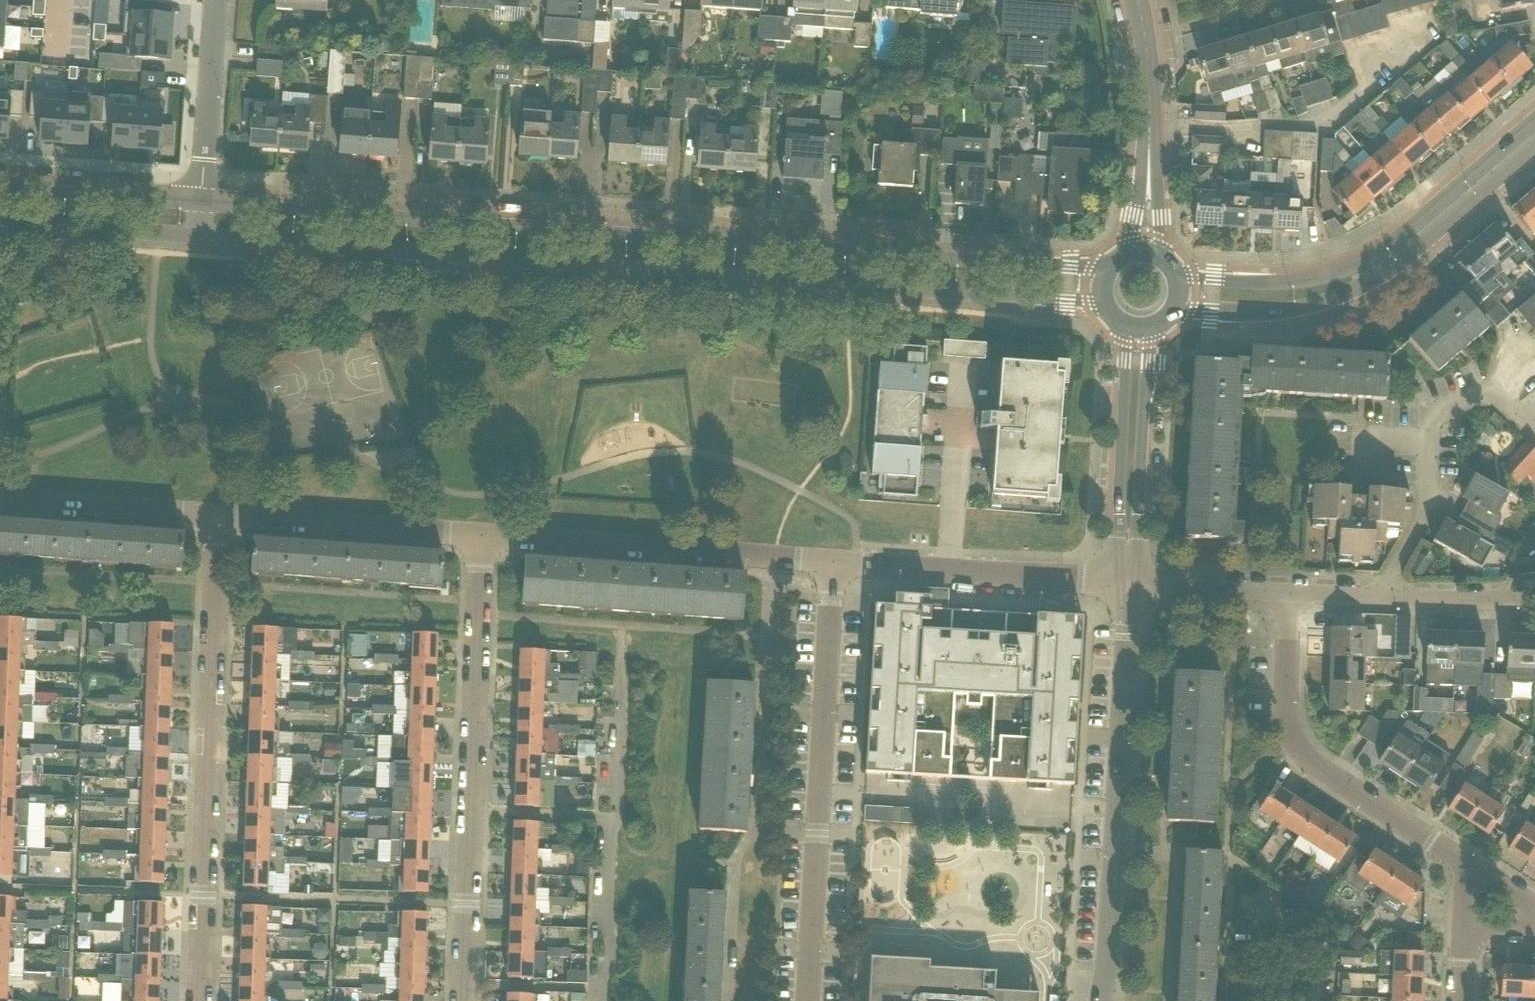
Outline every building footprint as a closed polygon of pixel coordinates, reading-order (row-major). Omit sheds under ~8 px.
[(276,7),(326,11),(327,0),(277,0),(276,7)] [(440,8),(441,8),(441,7),(487,10),(487,11),(489,11),(489,5),(529,8),(529,10),(530,10),(531,0),(441,0),(440,8)] [(545,18),(544,18),(542,40),(592,44),(594,22),(578,21),(580,0),(547,0),(545,18)] [(613,9),(613,19),(640,20),(642,0),(613,0),(613,9)] [(668,23),(669,13),(670,0),(642,0),(640,20),(640,21),(668,23)] [(701,8),(733,10),(734,0),(702,0),(701,8)] [(762,7),(762,0),(734,0),(733,10),(761,12),(762,7)] [(794,19),(777,18),(776,41),(791,42),(791,38),(792,26),(804,27),(824,28),(826,0),(796,0),(794,19)] [(856,0),(826,0),(824,28),(856,30),(855,47),(870,48),(872,25),(854,23),(856,0)] [(886,9),(921,11),(921,15),(956,18),(956,14),(961,14),(962,0),(886,0),(886,9)] [(1014,4),(1004,3),(1002,35),(1011,36),(1011,39),(1011,40),(1008,39),(1006,65),(1047,68),(1047,62),(1048,50),(1059,51),(1061,30),(1069,31),(1070,17),(1062,17),(1063,0),(1014,0),(1014,4)] [(1334,13),(1333,14),(1335,19),(1347,15),(1355,12),(1351,0),(1330,0),(1334,13)] [(1386,16),(1398,13),(1394,0),(1381,0),(1382,5),(1386,16)] [(1398,13),(1410,9),(1407,0),(1394,0),(1398,13)] [(1410,9),(1422,5),(1420,0),(1407,0),(1410,9)] [(1532,5),(1531,0),(1500,0),(1502,11),(1532,5)] [(46,10),(46,2),(34,1),(34,9),(46,10)] [(8,3),(0,3),(0,24),(7,25),(8,3)] [(1382,5),(1370,8),(1378,32),(1389,28),(1386,16),(1382,5)] [(1370,8),(1359,11),(1366,35),(1378,32),(1370,8)] [(34,9),(33,17),(45,18),(46,10),(34,9)] [(135,33),(174,36),(176,14),(137,11),(135,33)] [(701,36),(702,12),(686,11),(683,51),(687,51),(701,36)] [(1318,63),(1315,51),(1341,43),(1341,42),(1341,41),(1335,19),(1333,14),(1331,15),(1330,11),(1318,15),(1293,23),(1306,63),(1307,63),(1308,66),(1318,63)] [(1359,11),(1355,12),(1347,15),(1354,39),(1366,35),(1359,11)] [(1347,15),(1335,19),(1341,41),(1342,41),(1343,43),(1354,39),(1347,15)] [(760,16),(758,40),(776,41),(777,18),(760,16)] [(1457,34),(1455,22),(1445,24),(1446,35),(1457,34)] [(1531,34),(1529,22),(1495,28),(1498,43),(1482,55),(1512,89),(1522,80),(1520,78),(1531,68),(1510,44),(1509,38),(1531,34)] [(1279,60),(1282,70),(1306,63),(1293,23),(1270,30),(1279,60)] [(106,26),(94,25),(94,33),(106,34),(106,26)] [(43,38),(43,30),(31,30),(31,38),(43,38)] [(1266,64),(1279,60),(1270,30),(1246,37),(1269,111),(1281,107),(1276,88),(1273,89),(1266,64)] [(93,41),(105,42),(106,34),(94,33),(93,41)] [(135,33),(133,56),(172,59),(174,36),(135,33)] [(376,52),(392,54),(393,37),(377,36),(376,52)] [(1236,87),(1250,82),(1254,95),(1252,95),(1258,115),(1269,111),(1246,37),(1222,44),(1236,87)] [(773,56),(775,44),(762,43),(761,55),(773,56)] [(609,45),(593,44),(591,70),(599,70),(607,71),(609,45)] [(1198,52),(1215,107),(1195,105),(1194,121),(1225,121),(1226,108),(1221,92),(1236,87),(1222,44),(1198,52)] [(259,46),(258,60),(286,62),(287,48),(259,46)] [(666,76),(675,76),(680,77),(683,51),(668,49),(666,76)] [(345,52),(331,51),(329,77),(343,78),(345,52)] [(1469,66),(1460,56),(1453,63),(1452,63),(1488,106),(1500,96),(1501,98),(1512,89),(1482,55),(1469,66)] [(407,57),(404,98),(418,100),(421,58),(407,57)] [(421,58),(418,100),(432,100),(433,89),(435,59),(421,58)] [(1200,66),(1198,59),(1188,62),(1190,69),(1200,66)] [(509,87),(510,64),(496,63),(495,86),(509,87)] [(1481,111),(1488,106),(1452,63),(1445,69),(1452,77),(1441,86),(1470,121),(1472,120),(1473,122),(1483,114),(1481,111)] [(70,64),(69,76),(77,76),(78,64),(70,64)] [(524,65),(510,64),(509,87),(522,88),(524,65)] [(966,83),(984,85),(985,68),(968,66),(966,83)] [(597,114),(598,93),(597,93),(599,70),(591,70),(586,70),(582,113),(597,114)] [(597,93),(598,93),(612,94),(614,72),(607,72),(607,71),(599,70),(597,93)] [(164,108),(165,73),(142,72),(141,104),(120,104),(119,107),(164,108)] [(685,120),(687,100),(689,77),(680,77),(675,76),(672,120),(685,120)] [(689,77),(687,100),(701,100),(703,79),(689,77)] [(940,78),(913,77),(912,93),(939,94),(940,78)] [(1319,104),(1333,100),(1326,79),(1312,84),(1319,104)] [(1394,85),(1406,99),(1413,93),(1413,92),(1401,79),(1394,85)] [(1457,128),(1459,131),(1470,121),(1441,86),(1434,79),(1423,89),(1421,86),(1413,92),(1413,93),(1422,103),(1428,110),(1450,134),(1457,128)] [(778,84),(762,83),(760,109),(777,110),(778,84)] [(1300,88),(1303,97),(1306,108),(1319,104),(1312,84),(1300,88)] [(1003,105),(1004,87),(992,87),(991,104),(1003,105)] [(843,93),(822,91),(820,115),(841,117),(843,93)] [(279,149),(307,151),(309,124),(325,125),(327,97),(284,93),(281,120),(279,149)] [(346,97),(344,111),(341,154),(369,156),(372,113),(374,99),(346,97)] [(1308,112),(1306,108),(1303,97),(1292,100),(1297,117),(1308,112)] [(401,101),(387,99),(386,114),(372,113),(369,156),(396,158),(399,115),(401,101)] [(8,140),(11,101),(0,100),(0,139),(8,140)] [(64,144),(66,105),(43,103),(40,142),(64,144)] [(268,105),(255,104),(251,147),(279,149),(281,120),(266,119),(268,105)] [(433,117),(430,160),(458,163),(461,120),(462,106),(435,104),(434,117),(433,117)] [(66,105),(64,144),(87,146),(90,107),(66,105)] [(925,106),(914,105),(912,126),(923,127),(925,106)] [(115,109),(112,147),(136,149),(139,110),(115,109)] [(159,151),(162,112),(139,110),(136,149),(159,151)] [(1410,126),(1430,151),(1431,150),(1433,152),(1443,144),(1441,141),(1450,134),(1428,110),(1410,126)] [(523,112),(520,155),(548,157),(550,126),(538,125),(539,113),(523,112)] [(1363,112),(1354,118),(1360,125),(1362,125),(1382,150),(1371,159),(1394,186),(1405,177),(1403,174),(1411,168),(1390,143),(1373,124),(1363,112)] [(548,157),(576,159),(579,116),(569,115),(568,127),(550,126),(548,157)] [(1390,127),(1381,117),(1379,119),(1373,124),(1382,134),(1390,127)] [(641,120),(628,119),(613,118),(610,162),(637,164),(639,129),(640,129),(641,120)] [(475,121),(461,120),(458,163),(486,165),(489,122),(475,121)] [(845,125),(787,120),(783,179),(823,182),(825,156),(843,158),(845,125)] [(657,121),(657,130),(640,129),(639,129),(637,164),(665,166),(668,122),(657,121)] [(702,125),(699,168),(726,170),(729,140),(715,139),(716,126),(702,125)] [(991,139),(1001,139),(1002,127),(992,126),(991,139)] [(1430,151),(1410,126),(1390,143),(1411,168),(1419,161),(1421,163),(1431,155),(1429,152),(1430,151)] [(726,170),(755,173),(758,129),(731,127),(730,140),(729,140),(726,170)] [(878,186),(913,188),(915,155),(939,156),(941,130),(912,128),(911,145),(882,143),(882,148),(874,147),(872,172),(879,173),(878,186)] [(1292,147),(1293,133),(1264,131),(1263,145),(1292,147)] [(1050,197),(1049,211),(1084,214),(1090,136),(1055,133),(1055,135),(1039,134),(1037,152),(1054,152),(1053,159),(1033,158),(1019,157),(1019,159),(1013,158),(1013,151),(1003,150),(1002,158),(999,157),(998,182),(1017,183),(1016,202),(1029,203),(1029,195),(1050,197)] [(1293,133),(1292,147),(1292,161),(1316,162),(1318,134),(1293,133)] [(1193,152),(1225,154),(1226,139),(1193,137),(1193,152)] [(955,204),(984,206),(986,168),(968,166),(969,152),(957,151),(958,139),(943,138),(941,164),(958,166),(955,204)] [(1333,192),(1354,217),(1355,215),(1357,218),(1367,209),(1365,207),(1373,201),(1335,157),(1336,141),(1323,140),(1321,172),(1333,173),(1333,192)] [(1335,157),(1373,201),(1381,194),(1383,196),(1394,186),(1371,159),(1364,150),(1352,160),(1336,141),(1335,157)] [(1263,145),(1263,158),(1262,159),(1292,161),(1292,147),(1263,145)] [(1225,178),(1209,177),(1209,170),(1191,169),(1190,201),(1197,202),(1195,226),(1222,227),(1226,181),(1225,181),(1225,178)] [(1252,173),(1251,182),(1277,183),(1277,174),(1252,173)] [(1250,183),(1226,181),(1222,227),(1247,229),(1250,183)] [(1273,230),(1277,185),(1250,183),(1247,229),(1273,230)] [(1273,230),(1300,232),(1302,199),(1290,198),(1291,185),(1277,185),(1273,230)] [(1534,238),(1534,197),(1532,193),(1522,202),(1521,200),(1514,207),(1515,208),(1512,211),(1534,238)] [(1507,258),(1510,261),(1511,260),(1518,268),(1525,263),(1534,275),(1534,255),(1534,254),(1534,255),(1522,240),(1514,246),(1496,225),(1485,234),(1482,231),(1474,238),(1477,241),(1475,242),(1496,267),(1507,258)] [(1466,271),(1471,276),(1473,278),(1462,287),(1497,328),(1510,316),(1491,293),(1497,288),(1491,281),(1500,273),(1495,267),(1496,267),(1475,242),(1456,259),(1460,263),(1457,266),(1464,274),(1466,271)] [(1527,301),(1534,294),(1534,293),(1531,288),(1525,287),(1520,292),(1527,301)] [(1527,301),(1529,302),(1526,305),(1524,303),(1520,307),(1521,309),(1518,311),(1534,331),(1534,294),(1527,301)] [(945,341),(945,342),(944,357),(985,360),(987,344),(945,341)] [(874,448),(872,474),(872,475),(884,476),(883,494),(879,493),(879,495),(917,498),(922,430),(926,430),(926,428),(925,428),(926,418),(927,418),(927,417),(923,416),(928,348),(890,345),(890,347),(894,347),(892,365),(880,364),(878,391),(874,447),(874,448)] [(1251,359),(1194,356),(1187,538),(1244,540),(1245,521),(1238,521),(1243,392),(1390,398),(1392,352),(1252,346),(1251,359)] [(1062,412),(1064,376),(1057,375),(1057,367),(1002,363),(998,416),(981,415),(981,417),(982,417),(982,427),(980,427),(980,429),(997,430),(992,494),(1048,498),(1048,491),(1056,491),(1059,455),(1051,454),(1054,412),(1062,412)] [(1527,443),(1502,469),(1519,485),(1527,476),(1534,483),(1534,450),(1527,443)] [(1475,476),(1474,476),(1462,498),(1469,502),(1462,514),(1495,532),(1502,519),(1497,516),(1509,495),(1475,476)] [(1411,492),(1370,490),(1369,490),(1369,499),(1349,498),(1350,489),(1308,487),(1307,505),(1313,505),(1311,528),(1327,529),(1327,540),(1339,540),(1338,563),(1372,565),(1374,542),(1385,543),(1386,532),(1402,533),(1403,509),(1410,510),(1411,492)] [(1462,514),(1456,526),(1446,520),(1433,542),(1468,561),(1477,566),(1483,565),(1492,547),(1487,545),(1495,532),(1462,514)] [(87,565),(90,528),(0,521),(0,558),(87,565)] [(182,572),(185,535),(90,528),(87,565),(182,572)] [(253,577),(347,584),(350,547),(255,540),(253,577)] [(1336,545),(1328,544),(1327,554),(1336,554),(1336,545)] [(441,591),(444,554),(350,547),(347,584),(441,591)] [(1422,578),(1431,562),(1419,555),(1409,571),(1422,578)] [(600,565),(526,559),(523,605),(596,610),(600,565)] [(673,570),(600,565),(596,610),(669,616),(673,570)] [(743,621),(746,577),(746,576),(673,570),(669,616),(743,621)] [(1074,785),(1078,710),(1084,618),(1006,613),(1004,645),(951,641),(953,610),(940,609),(941,599),(931,598),(896,595),(895,607),(876,606),(873,649),(866,773),(950,778),(955,695),(967,696),(966,706),(982,706),(982,697),(994,698),(989,781),(1074,785)] [(1396,616),(1395,629),(1411,629),(1412,616),(1396,616)] [(36,646),(36,641),(36,633),(26,633),(27,619),(0,618),(0,645),(21,645),(21,646),(36,646)] [(173,651),(174,625),(145,624),(130,623),(131,625),(129,625),(129,644),(130,644),(130,645),(122,645),(122,654),(129,654),(135,654),(136,649),(149,650),(149,651),(173,651)] [(283,629),(254,628),(253,654),(277,655),(291,656),(291,660),(303,660),(303,652),(297,652),(298,629),(283,629)] [(1366,631),(1332,629),(1331,657),(1366,658),(1376,658),(1377,632),(1366,632),(1366,631)] [(105,647),(106,637),(99,630),(90,630),(90,647),(105,647)] [(67,646),(78,646),(79,632),(68,631),(67,646)] [(1456,634),(1429,633),(1427,685),(1455,686),(1455,666),(1456,634)] [(408,648),(413,648),(412,660),(437,661),(438,635),(408,634),(408,648)] [(1483,667),(1484,635),(1456,634),(1455,666),(1483,667)] [(350,644),(367,645),(368,636),(350,635),(350,644)] [(1508,636),(1507,670),(1534,671),(1534,637),(1508,636)] [(36,641),(36,646),(36,650),(48,650),(48,642),(36,641)] [(59,643),(48,642),(48,650),(59,651),(59,643)] [(25,671),(25,658),(21,658),(21,646),(21,645),(0,645),(0,670),(25,671)] [(112,645),(111,648),(111,653),(122,654),(122,645),(112,645)] [(135,654),(129,654),(128,675),(143,676),(172,677),(173,651),(149,651),(149,650),(136,649),(135,654)] [(521,651),(520,676),(557,678),(557,666),(550,666),(550,651),(521,651)] [(303,652),(303,660),(315,661),(315,653),(303,652)] [(582,675),(570,674),(570,683),(579,684),(583,684),(583,679),(598,679),(599,653),(584,652),(582,675)] [(252,680),(281,681),(281,668),(276,668),(277,655),(253,654),(252,680)] [(375,663),(387,663),(387,655),(375,655),(375,663)] [(399,664),(399,656),(387,655),(387,663),(399,664)] [(1330,684),(1365,685),(1366,658),(1331,657),(1330,684)] [(407,672),(406,686),(436,687),(437,661),(412,660),(412,672),(407,672)] [(24,686),(25,671),(0,670),(0,696),(20,697),(20,685),(24,686)] [(1415,671),(1404,671),(1404,687),(1415,687),(1415,671)] [(578,705),(579,684),(570,683),(570,674),(558,674),(558,678),(557,678),(520,676),(519,702),(548,704),(578,705)] [(1218,746),(1222,676),(1176,674),(1172,744),(1218,746)] [(1493,699),(1494,676),(1483,675),(1482,687),(1477,687),(1476,706),(1475,716),(1492,716),(1493,699)] [(97,676),(88,676),(88,686),(97,687),(97,676)] [(171,703),(172,677),(143,676),(142,690),(148,690),(147,702),(171,703)] [(1494,676),(1493,699),(1511,699),(1512,677),(1494,676)] [(280,695),(281,681),(252,680),(251,706),(275,706),(275,695),(280,695)] [(348,698),(360,698),(360,685),(349,684),(348,698)] [(750,760),(751,744),(746,743),(747,729),(752,730),(752,717),(747,717),(748,703),(753,703),(754,686),(713,684),(712,700),(707,699),(704,743),(710,743),(709,757),(750,760)] [(1330,684),(1329,710),(1364,712),(1365,685),(1330,684)] [(337,696),(338,685),(326,685),(326,696),(337,696)] [(410,712),(435,713),(436,687),(406,686),(406,699),(411,699),(410,712)] [(1425,713),(1426,691),(1426,690),(1414,690),(1413,713),(1425,713)] [(20,697),(0,696),(0,722),(23,723),(33,723),(33,702),(45,702),(46,693),(34,692),(34,697),(20,697)] [(46,693),(45,702),(57,703),(58,693),(46,693)] [(121,705),(121,696),(110,695),(110,704),(121,705)] [(134,697),(121,696),(121,705),(134,705),(134,697)] [(170,728),(171,703),(147,702),(147,714),(142,714),(141,727),(170,728)] [(301,712),(302,703),(289,702),(289,711),(301,712)] [(548,718),(548,704),(519,702),(518,728),(543,729),(543,717),(548,718)] [(302,703),(301,712),(313,712),(313,703),(302,703)] [(385,715),(385,706),(373,705),(373,714),(385,715)] [(275,719),(275,706),(251,706),(250,731),(279,733),(279,719),(275,719)] [(397,715),(397,711),(397,706),(385,706),(385,715),(396,715),(397,715)] [(410,712),(410,723),(404,723),(404,737),(434,738),(435,713),(410,712)] [(1368,742),(1380,723),(1370,717),(1358,735),(1368,742)] [(23,723),(0,722),(0,748),(18,748),(19,737),(23,737),(23,723)] [(1380,723),(1368,742),(1378,748),(1390,730),(1380,723)] [(1493,723),(1485,735),(1492,740),(1500,727),(1493,723)] [(357,734),(357,725),(347,724),(347,733),(357,734)] [(569,734),(569,726),(557,725),(556,734),(564,734),(569,734)] [(1421,751),(1428,741),(1429,739),(1406,725),(1399,736),(1398,735),(1380,763),(1402,778),(1421,751)] [(569,726),(569,734),(581,734),(581,726),(569,726)] [(170,728),(141,727),(140,741),(145,742),(145,753),(169,754),(170,728)] [(547,742),(542,742),(543,729),(518,728),(517,754),(546,756),(547,742)] [(290,746),(278,745),(279,733),(250,731),(249,757),(273,758),(287,759),(287,754),(290,755),(290,746)] [(1449,795),(1464,772),(1463,771),(1468,764),(1483,740),(1473,734),(1439,788),(1449,795)] [(1517,753),(1525,759),(1534,743),(1534,740),(1528,736),(1517,753)] [(395,763),(433,764),(434,738),(404,737),(395,737),(394,759),(383,758),(383,766),(395,767),(395,763)] [(343,741),(343,759),(367,760),(367,758),(367,750),(354,749),(354,741),(343,741)] [(1425,793),(1444,766),(1450,755),(1428,741),(1421,751),(1402,778),(1425,793)] [(342,760),(342,744),(326,744),(325,760),(342,760)] [(1172,744),(1168,822),(1214,824),(1218,746),(1172,744)] [(31,753),(43,754),(43,746),(31,745),(31,753)] [(43,746),(43,754),(55,754),(55,746),(43,746)] [(21,775),(22,761),(18,761),(18,748),(0,748),(0,774),(21,775)] [(119,748),(108,748),(107,748),(106,753),(106,756),(119,756),(119,748)] [(130,748),(119,748),(119,756),(127,756),(127,778),(129,778),(139,779),(168,780),(169,754),(145,753),(131,753),(130,748)] [(106,756),(106,753),(81,752),(80,766),(106,767),(106,756)] [(287,764),(301,764),(301,755),(290,755),(287,754),(287,759),(287,764)] [(541,781),(555,782),(555,778),(555,769),(555,756),(546,756),(517,754),(516,780),(541,781)] [(311,755),(301,755),(301,764),(311,765),(311,760),(311,755)] [(277,771),(273,771),(273,758),(249,757),(248,783),(277,784),(277,771)] [(748,802),(748,790),(743,789),(744,775),(749,776),(750,760),(709,757),(708,772),(703,772),(700,815),(706,816),(705,831),(746,833),(747,816),(742,816),(742,802),(748,802)] [(383,766),(383,758),(367,758),(367,760),(366,766),(383,766)] [(395,763),(395,767),(395,788),(432,790),(433,764),(395,763)] [(0,774),(0,799),(17,800),(17,788),(21,789),(21,775),(0,774)] [(568,786),(568,778),(555,778),(555,782),(555,786),(568,786)] [(582,786),(582,783),(583,778),(579,778),(568,778),(568,786),(582,786)] [(139,779),(139,790),(130,790),(129,799),(130,800),(130,804),(142,805),(167,806),(168,780),(139,779)] [(545,793),(541,793),(541,781),(516,780),(515,806),(544,808),(545,793)] [(277,784),(248,783),(247,809),(271,810),(271,809),(272,798),(277,798),(277,784)] [(1463,786),(1449,809),(1469,822),(1484,799),(1463,786)] [(1295,800),(1275,787),(1260,811),(1280,824),(1295,800)] [(1469,822),(1489,835),(1504,812),(1503,812),(1511,799),(1493,787),(1485,800),(1484,799),(1469,822)] [(393,789),(393,809),(393,814),(431,816),(432,790),(395,788),(393,788),(393,789)] [(1520,821),(1534,799),(1528,795),(1514,817),(1520,821)] [(41,805),(41,796),(31,796),(29,796),(29,801),(30,800),(30,804),(41,805)] [(41,796),(41,805),(53,805),(53,797),(41,796)] [(105,807),(117,808),(117,799),(106,798),(105,807)] [(30,804),(30,800),(29,801),(17,800),(0,799),(0,826),(29,827),(30,804)] [(130,804),(130,800),(129,799),(117,799),(117,808),(129,808),(130,808),(130,804)] [(1295,800),(1280,824),(1299,837),(1315,813),(1295,800)] [(167,806),(142,805),(130,804),(130,808),(129,808),(129,829),(137,829),(137,830),(166,831),(167,806)] [(247,809),(246,835),(276,836),(285,836),(285,814),(297,814),(298,806),(285,805),(285,810),(271,809),(271,810),(247,809)] [(298,806),(297,814),(309,815),(309,806),(298,806)] [(902,808),(865,806),(864,821),(901,823),(902,808)] [(380,817),(380,809),(370,808),(370,813),(370,817),(380,817)] [(381,809),(381,818),(389,818),(392,818),(393,814),(393,809),(381,809)] [(1315,813),(1299,837),(1293,846),(1312,859),(1319,849),(1334,825),(1315,813)] [(431,816),(393,814),(392,818),(392,840),(430,841),(431,816)] [(544,823),(515,822),(514,849),(538,850),(539,837),(543,837),(544,823)] [(337,824),(326,823),(326,838),(336,838),(337,824)] [(1334,825),(1319,849),(1339,862),(1354,838),(1334,825)] [(1510,848),(1530,861),(1534,853),(1534,832),(1524,825),(1510,848)] [(29,827),(0,826),(0,851),(14,852),(27,852),(28,848),(29,848),(29,827)] [(142,844),(141,855),(141,856),(165,857),(166,831),(137,830),(137,844),(142,844)] [(269,862),(284,862),(283,857),(284,849),(276,848),(276,836),(246,835),(245,861),(269,862)] [(576,846),(576,847),(579,847),(580,836),(564,836),(564,845),(576,846)] [(354,854),(354,839),(341,839),(340,853),(354,854)] [(390,860),(391,839),(381,839),(380,860),(390,860)] [(391,866),(405,866),(429,867),(430,841),(392,840),(391,861),(379,861),(378,869),(391,870),(391,866)] [(563,855),(564,845),(552,845),(552,850),(552,855),(563,855)] [(576,846),(564,845),(563,855),(576,855),(576,847),(576,846)] [(40,848),(29,848),(28,848),(27,852),(27,857),(39,857),(40,848)] [(40,848),(39,857),(52,857),(52,849),(40,848)] [(538,861),(538,850),(514,849),(513,875),(542,876),(543,862),(543,861),(538,861)] [(13,863),(14,852),(0,851),(0,877),(17,878),(18,863),(13,863)] [(115,859),(115,851),(103,851),(103,859),(115,859)] [(115,851),(115,859),(127,860),(127,855),(127,852),(115,851)] [(1384,891),(1399,867),(1374,851),(1368,861),(1358,854),(1340,881),(1361,894),(1370,881),(1384,891)] [(591,853),(578,852),(577,869),(590,870),(591,853)] [(1218,854),(1188,852),(1182,947),(1212,949),(1214,919),(1217,919),(1219,887),(1216,886),(1218,854)] [(126,882),(135,882),(135,883),(164,884),(165,857),(141,856),(141,855),(127,855),(127,860),(126,882)] [(307,858),(296,858),(296,867),(307,867),(307,863),(307,858)] [(260,887),(268,887),(269,862),(245,861),(244,887),(247,887),(247,893),(260,893),(260,887)] [(367,869),(378,869),(379,861),(367,861),(367,869)] [(1269,876),(1275,867),(1269,862),(1263,872),(1269,876)] [(399,893),(428,894),(429,867),(405,866),(405,879),(399,878),(399,893)] [(1384,891),(1409,907),(1424,884),(1399,867),(1384,891)] [(1273,882),(1288,893),(1300,875),(1290,868),(1285,875),(1281,871),(1273,882)] [(271,873),(272,893),(290,892),(289,872),(271,873)] [(550,902),(550,897),(550,889),(541,889),(542,876),(513,875),(512,900),(550,902)] [(1301,880),(1292,893),(1306,904),(1316,890),(1301,880)] [(719,993),(725,895),(694,893),(693,924),(689,924),(688,957),(691,957),(689,991),(719,993)] [(26,924),(26,921),(27,922),(27,921),(28,912),(15,912),(16,898),(0,897),(0,923),(26,924)] [(562,907),(562,898),(550,897),(550,902),(550,906),(562,907)] [(562,898),(562,907),(574,908),(574,898),(562,898)] [(550,902),(512,900),(511,928),(540,930),(541,914),(549,914),(550,906),(550,902)] [(163,930),(164,903),(125,902),(124,923),(124,928),(163,930)] [(281,908),(243,907),(242,932),(267,933),(267,932),(280,933),(280,938),(292,939),(293,930),(280,929),(281,908)] [(426,940),(427,914),(398,912),(397,926),(388,926),(387,933),(377,933),(377,942),(389,943),(389,938),(397,939),(426,940)] [(26,921),(26,924),(26,929),(38,929),(38,925),(38,921),(27,921),(27,922),(26,921)] [(49,930),(49,926),(49,922),(38,921),(38,925),(38,929),(49,930)] [(100,931),(100,922),(93,922),(93,923),(80,923),(80,930),(100,931)] [(112,932),(112,923),(100,922),(100,931),(112,932)] [(25,950),(26,929),(26,924),(0,923),(0,949),(25,950)] [(124,933),(123,949),(123,954),(162,956),(163,930),(124,928),(124,923),(112,923),(112,932),(124,933)] [(329,934),(330,924),(320,924),(320,934),(329,934)] [(1350,938),(1356,930),(1349,925),(1343,933),(1350,938)] [(547,953),(534,953),(535,941),(540,941),(540,930),(511,928),(510,955),(547,956),(547,953)] [(305,930),(293,930),(292,939),(304,939),(305,930)] [(242,958),(270,959),(271,947),(266,947),(267,933),(242,932),(242,958)] [(364,941),(377,942),(377,933),(365,933),(364,941)] [(1359,952),(1368,942),(1358,934),(1353,940),(1349,945),(1351,947),(1358,952),(1359,952)] [(53,936),(53,950),(68,950),(68,937),(53,936)] [(355,947),(356,938),(340,937),(339,947),(355,947)] [(397,939),(396,965),(425,966),(426,940),(397,939)] [(326,959),(329,954),(328,947),(322,943),(315,945),(311,951),(313,957),(319,961),(326,959)] [(1179,1000),(1213,1000),(1214,980),(1210,980),(1212,949),(1182,947),(1179,1000)] [(548,957),(559,958),(560,949),(548,948),(548,957)] [(24,976),(24,971),(25,950),(0,949),(0,975),(8,975),(24,976)] [(560,949),(559,958),(571,958),(572,949),(560,949)] [(1361,953),(1349,952),(1341,951),(1340,965),(1360,966),(1361,953)] [(57,970),(69,970),(69,953),(57,952),(57,970)] [(1422,977),(1423,953),(1395,952),(1381,952),(1380,975),(1394,975),(1422,977)] [(161,981),(162,956),(123,954),(121,954),(121,968),(121,976),(121,980),(161,981)] [(510,955),(509,978),(538,979),(546,979),(547,956),(510,955)] [(241,984),(265,985),(265,974),(270,974),(270,959),(242,958),(241,984)] [(1040,994),(995,991),(995,990),(996,972),(930,968),(930,961),(871,958),(870,985),(882,986),(881,1000),(1039,1000),(1040,994)] [(325,977),(325,965),(311,965),(311,976),(325,977)] [(396,965),(396,978),(392,978),(392,990),(400,991),(424,991),(425,966),(396,965)] [(1502,978),(1501,997),(1513,997),(1514,969),(1497,968),(1497,978),(1502,978)] [(1514,969),(1513,997),(1530,998),(1532,970),(1514,969)] [(36,981),(36,972),(24,971),(24,976),(23,981),(36,981)] [(589,984),(589,972),(569,971),(569,983),(589,984)] [(47,972),(36,972),(36,981),(47,982),(47,972)] [(8,987),(8,975),(0,975),(0,1000),(5,1000),(12,1000),(13,988),(8,987)] [(110,984),(110,976),(99,975),(98,984),(110,984)] [(1394,975),(1393,999),(1421,1000),(1422,977),(1394,975)] [(110,984),(121,985),(121,980),(121,976),(110,976),(110,984)] [(59,977),(59,978),(59,986),(59,1000),(67,1000),(68,977),(59,977)] [(121,980),(121,985),(120,1000),(160,1000),(161,981),(121,980)] [(1351,981),(1342,980),(1342,993),(1351,994),(1351,981)] [(269,998),(278,999),(279,991),(291,991),(291,982),(279,981),(279,985),(265,985),(241,984),(240,1000),(269,1000),(269,998)] [(291,982),(291,991),(303,991),(303,983),(291,982)] [(374,994),(375,985),(362,985),(362,993),(374,994)] [(375,985),(374,994),(386,994),(386,986),(375,985)] [(424,991),(400,991),(400,1000),(424,1000),(424,991)] [(719,993),(689,991),(688,1000),(719,1000),(719,993)]
